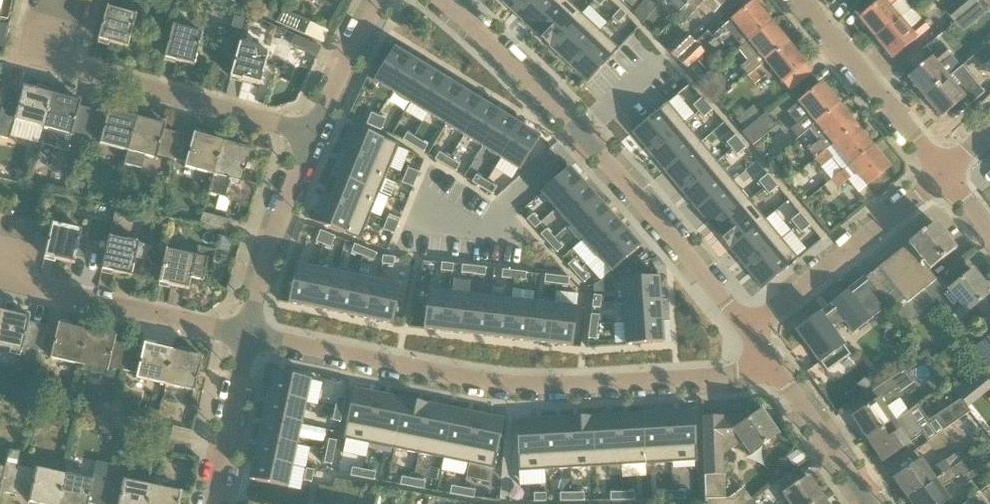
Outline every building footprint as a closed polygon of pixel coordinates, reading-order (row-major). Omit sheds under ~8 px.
[(513,13),(526,0),(500,0),(513,13)] [(513,13),(532,30),(560,0),(526,0),(513,13)] [(532,30),(550,48),(582,14),(567,0),(560,0),(532,30)] [(634,14),(643,23),(658,5),(652,0),(644,0),(634,14)] [(702,3),(714,14),(721,6),(722,6),(727,0),(690,0),(675,18),(683,25),(702,3)] [(899,19),(890,7),(898,0),(881,0),(858,19),(875,39),(899,19)] [(973,7),(982,0),(961,0),(945,12),(953,22),(962,15),(963,16),(973,7)] [(742,46),(772,23),(754,2),(714,35),(722,44),(731,35),(742,46)] [(107,8),(99,40),(128,48),(137,16),(107,8)] [(621,9),(612,18),(618,23),(626,15),(621,9)] [(929,29),(922,21),(912,9),(899,19),(875,39),(892,59),(929,29)] [(281,16),(277,23),(305,35),(310,23),(283,11),(281,16)] [(582,14),(550,48),(569,65),(600,31),(582,14)] [(242,30),(245,19),(234,17),(231,28),(242,30)] [(766,62),(788,44),(772,23),(742,46),(743,47),(739,50),(748,62),(741,67),(742,70),(747,76),(748,76),(759,68),(766,62)] [(195,67),(204,34),(174,26),(165,58),(195,67)] [(600,31),(569,65),(588,83),(619,49),(600,31)] [(685,32),(667,49),(677,60),(695,43),(685,32)] [(287,59),(311,69),(322,44),(297,34),(287,59)] [(261,85),(270,53),(240,44),(231,77),(261,85)] [(766,62),(783,83),(805,65),(788,44),(766,62)] [(696,45),(678,62),(686,71),(704,54),(696,45)] [(924,98),(948,78),(938,66),(951,56),(944,47),(907,78),(924,98)] [(394,48),(374,81),(393,93),(413,60),(394,48)] [(413,60),(393,93),(411,103),(431,71),(413,60)] [(689,72),(690,73),(697,81),(704,75),(697,66),(689,72)] [(948,78),(924,98),(941,118),(964,99),(969,106),(984,93),(962,67),(948,78)] [(766,76),(759,68),(748,76),(755,85),(766,76)] [(431,71),(411,103),(428,114),(448,81),(431,71)] [(448,81),(428,114),(445,125),(466,92),(448,81)] [(798,139),(810,129),(839,106),(821,85),(799,103),(809,116),(791,131),(798,139)] [(43,128),(52,94),(24,86),(20,99),(13,97),(12,91),(8,90),(9,89),(8,89),(0,116),(0,136),(11,139),(16,120),(43,128)] [(466,92),(445,125),(464,136),(484,103),(466,92)] [(66,147),(69,135),(72,136),(73,132),(87,136),(94,111),(80,107),(81,102),(52,94),(43,128),(44,128),(41,140),(66,147)] [(701,98),(692,106),(698,112),(706,104),(701,98)] [(484,103),(464,136),(482,147),(502,114),(484,103)] [(668,103),(632,132),(649,152),(685,123),(668,103)] [(706,104),(698,112),(703,118),(712,110),(706,104)] [(815,159),(856,126),(839,106),(810,129),(820,142),(809,151),(815,159)] [(745,131),(760,118),(751,107),(736,120),(745,131)] [(125,164),(138,118),(109,110),(108,114),(94,111),(87,136),(101,140),(100,144),(128,151),(124,164),(125,164)] [(502,114),(482,147),(501,159),(521,126),(502,114)] [(745,131),(742,133),(753,146),(775,127),(765,115),(760,118),(745,131)] [(374,128),(377,120),(370,117),(366,124),(374,128)] [(172,159),(179,134),(165,130),(166,126),(138,118),(125,164),(141,170),(145,156),(157,159),(158,156),(172,159)] [(377,120),(374,128),(382,131),(385,123),(377,120)] [(685,123),(649,152),(665,172),(701,142),(685,123)] [(352,126),(342,150),(389,169),(399,145),(352,126)] [(521,126),(501,159),(520,170),(540,138),(521,126)] [(843,171),(873,147),(856,126),(815,159),(822,167),(833,159),(843,171)] [(407,133),(403,140),(413,146),(417,139),(407,133)] [(214,175),(223,142),(194,134),(193,138),(179,134),(172,159),(186,163),(185,167),(214,175)] [(734,137),(725,144),(730,151),(740,143),(734,137)] [(417,139),(413,146),(423,152),(428,146),(419,140),(417,139)] [(226,198),(230,180),(243,183),(252,150),(223,142),(214,175),(208,193),(226,198)] [(701,142),(665,172),(682,191),(717,162),(701,142)] [(740,143),(730,151),(735,157),(745,149),(740,143)] [(859,191),(866,185),(867,186),(890,168),(873,147),(843,171),(833,180),(839,188),(849,180),(859,191)] [(342,150),(332,173),(380,193),(389,169),(342,150)] [(440,153),(435,160),(446,166),(450,159),(440,153)] [(450,159),(446,166),(456,172),(460,165),(450,159)] [(717,162),(682,191),(698,211),(733,181),(717,162)] [(569,167),(541,193),(556,210),(585,184),(569,167)] [(408,168),(405,176),(416,180),(419,173),(408,168)] [(332,173),(323,197),(370,216),(380,193),(332,173)] [(476,175),(472,182),(482,188),(487,182),(476,175)] [(767,175),(758,183),(763,189),(772,181),(767,175)] [(405,176),(402,183),(413,188),(416,180),(405,176)] [(74,181),(71,192),(82,195),(85,184),(74,181)] [(733,181),(698,211),(714,230),(749,200),(733,181)] [(772,181),(763,189),(768,195),(778,187),(772,181)] [(487,182),(482,188),(493,195),(497,188),(487,182)] [(585,184),(556,210),(570,225),(598,199),(585,184)] [(323,197),(313,221),(360,240),(370,216),(323,197)] [(157,204),(144,199),(141,208),(154,213),(157,204)] [(598,199),(570,225),(583,240),(612,215),(598,199)] [(749,200),(714,230),(730,249),(765,220),(749,200)] [(203,213),(200,225),(228,232),(231,220),(203,213)] [(800,213),(791,221),(796,227),(805,220),(800,213)] [(389,215),(386,222),(397,227),(400,220),(389,215)] [(533,215),(527,220),(535,229),(541,224),(533,215)] [(612,215),(583,240),(597,256),(626,230),(612,215)] [(765,220),(730,249),(746,269),(782,239),(765,220)] [(805,220),(796,227),(801,233),(810,226),(805,220)] [(386,222),(383,230),(394,234),(397,227),(386,222)] [(82,231),(52,224),(45,257),(75,264),(82,231)] [(955,249),(943,238),(932,227),(924,233),(923,232),(908,244),(908,245),(880,267),(879,268),(866,278),(888,306),(887,306),(894,315),(926,289),(937,280),(929,271),(956,250),(955,249)] [(547,230),(541,235),(549,244),(555,239),(547,230)] [(626,230),(597,256),(612,273),(641,247),(626,230)] [(317,238),(325,241),(328,234),(320,231),(317,238)] [(328,234),(325,241),(332,244),(335,237),(328,234)] [(139,244),(109,237),(102,270),(132,277),(139,244)] [(557,253),(563,248),(555,239),(549,244),(557,253)] [(782,239),(746,269),(763,289),(798,259),(782,239)] [(355,245),(352,252),(363,257),(366,249),(355,245)] [(366,249),(363,257),(374,261),(377,254),(366,249)] [(208,260),(167,250),(159,283),(189,290),(191,280),(203,282),(208,260)] [(383,256),(382,264),(394,266),(395,258),(383,256)] [(574,260),(568,266),(576,274),(582,269),(574,260)] [(442,263),(441,271),(453,272),(454,264),(442,263)] [(296,265),(288,303),(311,308),(318,270),(296,265)] [(462,265),(461,273),(473,275),(474,267),(462,265)] [(474,267),(473,275),(485,276),(486,268),(474,267)] [(582,269),(576,274),(584,283),(590,278),(582,269)] [(318,270),(311,308),(331,312),(338,274),(318,270)] [(503,270),(502,278),(514,279),(515,271),(503,270)] [(515,271),(514,279),(526,281),(527,273),(515,271)] [(956,322),(989,294),(989,291),(973,271),(949,291),(959,304),(948,313),(956,322)] [(338,274),(331,312),(351,316),(358,278),(338,274)] [(546,275),(545,283),(557,284),(558,276),(546,275)] [(558,276),(557,284),(569,286),(569,278),(558,276)] [(659,277),(621,280),(622,303),(661,300),(659,277)] [(358,278),(351,316),(371,320),(378,282),(358,278)] [(866,278),(866,279),(865,278),(848,291),(831,304),(832,305),(821,314),(820,312),(796,330),(820,364),(821,363),(827,371),(843,359),(848,355),(843,347),(844,346),(834,332),(846,322),(854,333),(871,320),(870,320),(887,306),(888,306),(866,278)] [(378,282),(371,320),(393,324),(401,287),(378,282)] [(904,327),(917,316),(918,316),(936,301),(926,289),(894,315),(904,327)] [(428,291),(423,329),(446,332),(450,294),(428,291)] [(450,294),(446,332),(466,334),(471,296),(450,294)] [(594,295),(593,307),(601,308),(602,296),(594,295)] [(471,296),(466,334),(487,337),(491,298),(471,296)] [(491,298),(487,337),(507,339),(511,301),(491,298)] [(661,300),(622,303),(624,323),(662,320),(661,300)] [(511,301),(507,339),(528,342),(533,303),(511,301)] [(533,303),(528,342),(550,344),(554,306),(533,303)] [(554,306),(550,344),(572,347),(577,308),(554,306)] [(43,325),(30,322),(30,318),(2,311),(0,318),(0,347),(23,352),(24,348),(38,351),(43,325)] [(592,315),(590,327),(598,328),(600,316),(592,315)] [(662,320),(624,323),(625,346),(664,343),(662,320)] [(79,365),(87,331),(59,324),(58,329),(43,325),(38,351),(52,354),(51,358),(79,365)] [(590,327),(589,339),(597,340),(598,328),(590,327)] [(123,371),(129,345),(115,342),(116,338),(87,331),(79,365),(109,372),(109,368),(123,371)] [(977,347),(989,363),(989,336),(977,347)] [(165,385),(173,351),(145,344),(144,349),(129,345),(123,371),(138,374),(137,378),(165,385)] [(165,385),(193,391),(195,392),(203,358),(173,351),(165,385)] [(879,400),(853,417),(867,439),(894,421),(907,411),(897,395),(914,384),(905,370),(873,391),(879,400)] [(273,372),(268,394),(306,403),(311,380),(273,372)] [(967,408),(989,390),(989,386),(983,377),(958,397),(967,408)] [(354,389),(344,439),(369,444),(370,440),(380,394),(354,389)] [(268,394),(264,415),(301,424),(306,403),(268,394)] [(370,440),(369,444),(394,449),(404,399),(380,394),(370,440)] [(338,397),(335,409),(343,410),(346,399),(338,397)] [(404,399),(394,449),(419,454),(429,404),(404,399)] [(959,400),(934,417),(943,431),(969,412),(959,400)] [(429,404),(419,454),(444,459),(454,409),(429,404)] [(335,409),(333,421),(341,422),(343,410),(335,409)] [(454,409),(444,459),(468,464),(478,414),(454,409)] [(694,410),(668,412),(671,463),(697,461),(694,410)] [(725,495),(724,451),(741,440),(750,454),(778,434),(762,411),(746,422),(742,416),(703,418),(706,496),(706,503),(747,503),(751,501),(743,489),(729,499),(725,499),(725,495)] [(923,434),(907,411),(894,421),(867,439),(883,462),(909,444),(909,443),(923,434)] [(668,412),(643,413),(646,464),(671,463),(668,412)] [(643,413),(618,415),(621,466),(646,464),(643,413)] [(478,414),(468,464),(494,469),(504,419),(478,414)] [(264,415),(259,437),(297,445),(301,424),(264,415)] [(618,415),(593,416),(596,467),(621,466),(618,415)] [(593,416),(567,418),(570,469),(596,467),(593,416)] [(567,418),(542,419),(545,470),(570,469),(567,418)] [(542,419),(516,421),(519,472),(545,470),(542,419)] [(157,424),(155,433),(167,436),(169,427),(157,424)] [(259,437),(255,458),(292,466),(297,445),(259,437)] [(329,439),(327,451),(335,453),(337,441),(329,439)] [(164,440),(161,451),(172,453),(175,443),(164,440)] [(332,465),(335,453),(327,451),(324,463),(332,465)] [(908,499),(962,461),(957,454),(946,461),(945,461),(929,472),(921,461),(895,479),(908,499)] [(288,488),(292,466),(255,458),(250,480),(288,488)] [(957,477),(967,469),(962,461),(908,499),(912,503),(943,503),(948,500),(941,489),(957,478),(957,477)] [(22,467),(6,464),(5,469),(0,468),(0,498),(1,492),(16,495),(22,467)] [(65,475),(36,469),(36,470),(22,467),(16,495),(29,498),(29,503),(33,503),(59,503),(65,475)] [(352,468),(351,476),(363,478),(364,471),(352,468)] [(306,469),(304,481),(312,482),(314,471),(306,469)] [(364,471),(363,478),(374,481),(376,473),(364,471)] [(109,480),(94,476),(93,481),(65,475),(59,503),(104,503),(109,480)] [(402,477),(401,485),(412,487),(414,479),(402,477)] [(823,498),(808,477),(800,482),(797,477),(780,489),(790,503),(814,503),(823,498)] [(414,479),(412,487),(424,489),(425,481),(414,479)] [(153,486),(124,480),(123,483),(109,480),(104,503),(149,503),(153,486)] [(149,503),(180,503),(182,493),(153,486),(149,503)] [(452,486),(450,494),(462,496),(463,488),(452,486)] [(463,488),(462,496),(474,498),(475,490),(463,488)] [(673,492),(661,492),(661,500),(673,500),(673,492)] [(685,492),(673,492),(673,500),(685,500),(685,492)] [(412,494),(400,493),(397,503),(410,503),(412,494)] [(634,493),(622,494),(623,502),(635,501),(634,493)] [(622,494),(610,494),(611,502),(623,502),(622,494)] [(535,495),(534,503),(546,503),(547,496),(535,495)] [(572,495),(560,495),(560,503),(572,503),(572,495)] [(584,495),(572,495),(572,503),(584,503),(584,495)]
